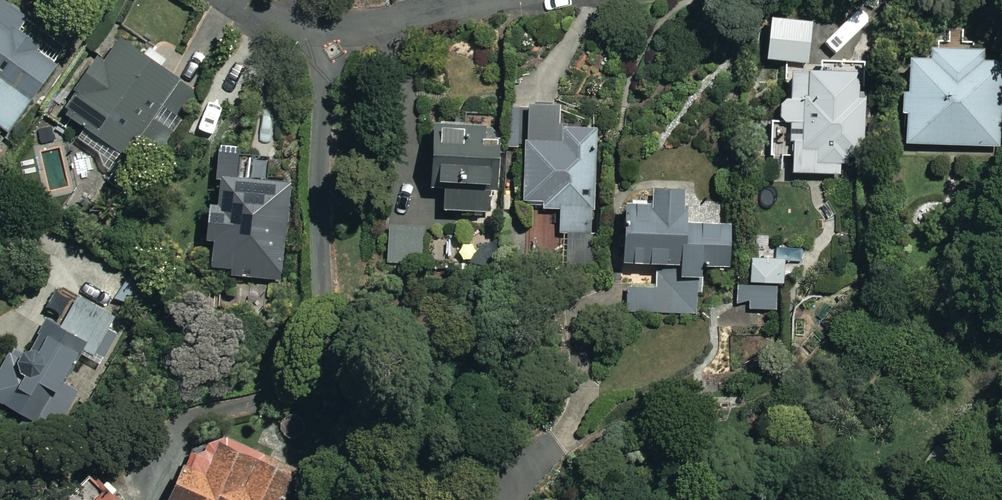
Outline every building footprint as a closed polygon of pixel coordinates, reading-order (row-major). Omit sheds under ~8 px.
[(9,0),(3,0),(0,4),(0,125),(11,133),(41,92),(63,63),(26,35),(36,21),(9,0)] [(812,18),(772,15),(769,56),(809,59),(812,18)] [(122,156),(127,159),(142,130),(182,53),(156,40),(150,52),(123,38),(111,63),(95,54),(67,109),(61,120),(81,130),(75,140),(86,146),(73,171),(98,184),(104,172),(111,176),(122,156)] [(909,92),(902,91),(901,113),(909,113),(907,143),(999,147),(1001,61),(982,60),(983,49),(931,47),(931,57),(911,56),(909,92)] [(791,84),(791,98),(784,104),(782,110),(785,119),(792,125),(790,172),(859,176),(865,64),(788,60),(787,84),(791,84)] [(561,107),(530,106),(525,205),(562,207),(561,232),(592,233),(598,118),(561,116),(561,107)] [(500,122),(435,121),(434,187),(445,187),(445,211),(489,212),(490,186),(499,186),(500,122)] [(251,150),(220,149),(219,203),(211,202),(208,267),(231,268),(231,277),(284,278),(287,181),(250,180),(251,150)] [(687,189),(654,188),(653,204),(627,203),(625,263),(658,264),(657,288),(629,287),(628,311),(640,311),(697,314),(699,261),(730,262),(732,225),(685,223),(687,189)] [(753,253),(752,285),(735,284),(734,304),(751,304),(751,309),(777,310),(778,281),(786,282),(787,255),(753,253)] [(79,296),(63,324),(50,316),(21,365),(9,358),(0,374),(0,400),(38,422),(81,350),(93,357),(116,318),(79,296)] [(193,445),(171,499),(173,499),(286,499),(299,467),(221,436),(214,453),(193,445)] [(107,490),(95,499),(116,499),(107,490)]
